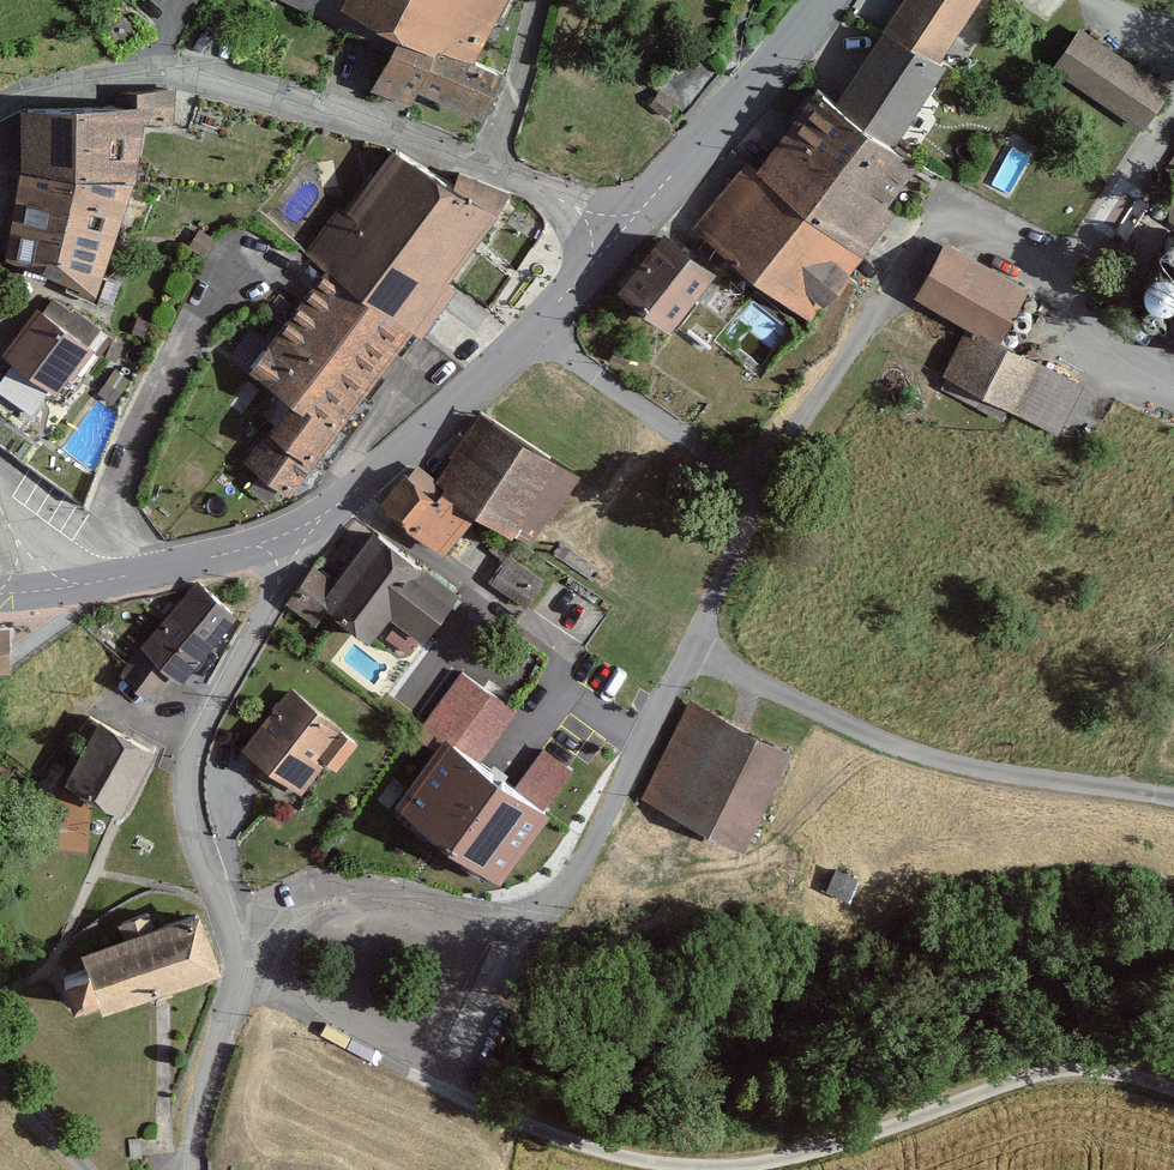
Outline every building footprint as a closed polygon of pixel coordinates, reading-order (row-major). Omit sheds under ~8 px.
[(391,49),(400,30),(471,61),(502,0),(285,0),(391,49)] [(883,27),(934,61),(975,0),(901,0),(883,27)] [(1050,69),(1145,130),(1171,84),(1078,26),(1050,69)] [(883,27),(834,100),(891,143),(942,66),(934,61),(883,27)] [(400,30),(391,49),(373,86),(412,104),(418,87),(483,115),(500,72),(471,61),(400,30)] [(686,46),(652,85),(683,112),(717,73),(686,46)] [(891,143),(834,100),(817,87),(756,168),(744,159),(694,226),(812,315),(845,272),(847,273),(895,210),(886,203),(917,162),(891,143)] [(19,168),(130,182),(136,183),(142,119),(173,119),(173,90),(117,94),(118,107),(23,110),(19,168)] [(326,267),(411,329),(420,336),(456,287),(446,280),(506,198),(457,175),(448,187),(393,147),(346,212),(338,206),(305,252),(326,267)] [(94,290),(130,182),(19,168),(6,254),(94,290)] [(1150,209),(1152,211),(1155,213),(1158,214),(1162,213),(1164,211),(1166,209),(1167,205),(1166,202),(1164,199),(1161,197),(1158,197),(1155,198),(1152,199),(1150,202),(1150,205),(1150,209)] [(669,327),(714,270),(664,231),(619,288),(669,327)] [(1167,252),(1170,254),(1173,254),(1173,236),(1170,237),(1167,239),(1165,242),(1165,245),(1165,249),(1167,252)] [(945,243),(917,295),(970,324),(999,339),(1027,287),(945,243)] [(289,495),(411,329),(326,267),(251,368),(292,398),(245,462),(289,495)] [(1149,299),(1155,303),(1162,304),(1169,303),(1173,299),(1173,272),(1169,268),(1161,267),(1154,268),(1148,273),(1144,279),(1143,286),(1144,293),(1149,299)] [(100,351),(111,336),(73,307),(70,311),(53,298),(43,312),(36,306),(4,350),(16,359),(51,384),(56,388),(67,373),(71,376),(93,346),(100,351)] [(1142,312),(1142,316),(1146,323),(1154,323),(1160,318),(1161,312),(1158,306),(1152,304),(1147,305),(1144,308),(1142,312)] [(1017,311),(1014,318),(1017,324),(1024,326),(1029,322),(1031,317),(1029,312),(1024,309),(1017,311)] [(1013,409),(1039,361),(999,339),(970,324),(944,372),(1013,409)] [(16,359),(0,381),(0,386),(32,410),(51,384),(16,359)] [(547,523),(579,474),(480,410),(435,479),(529,540),(542,520),(547,523)] [(419,466),(381,506),(442,549),(472,512),(419,466)] [(410,652),(456,590),(374,528),(333,582),(311,565),(285,599),(314,621),(327,605),(369,637),(388,611),(399,619),(387,635),(410,652)] [(491,579),(526,604),(539,585),(505,561),(491,579)] [(123,679),(152,703),(172,681),(180,687),(239,620),(198,585),(123,679)] [(340,724),(291,686),(244,745),(302,791),(324,764),(314,757),(340,724)] [(745,845),(793,749),(689,698),(642,795),(745,845)] [(117,810),(153,748),(99,718),(64,780),(117,810)] [(549,811),(444,736),(397,801),(501,876),(549,811)] [(94,810),(56,808),(53,845),(91,847),(94,810)] [(855,903),(865,873),(835,862),(824,892),(855,903)] [(77,951),(83,967),(61,974),(72,1006),(94,998),(98,1011),(220,970),(198,908),(152,923),(148,912),(117,923),(122,936),(77,951)]
